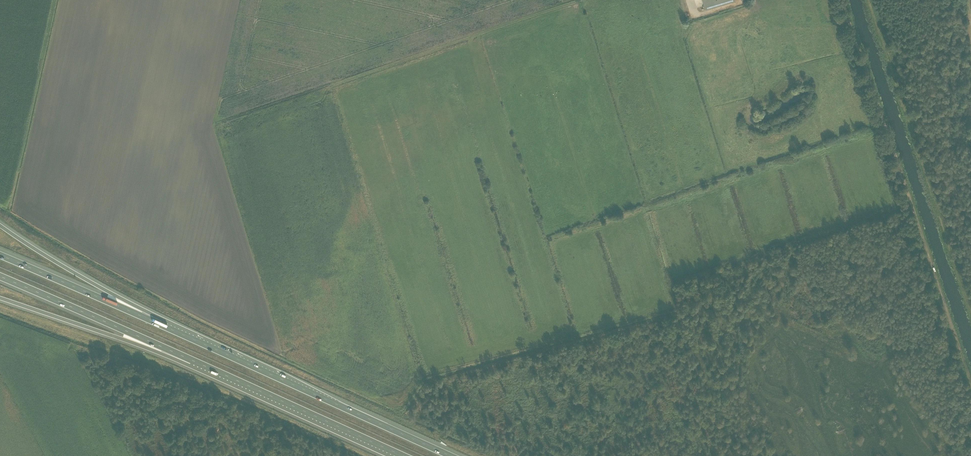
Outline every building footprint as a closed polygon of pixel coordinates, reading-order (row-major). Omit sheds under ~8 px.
[(706,10),(714,7),(735,1),(735,0),(703,0),(706,10)]
